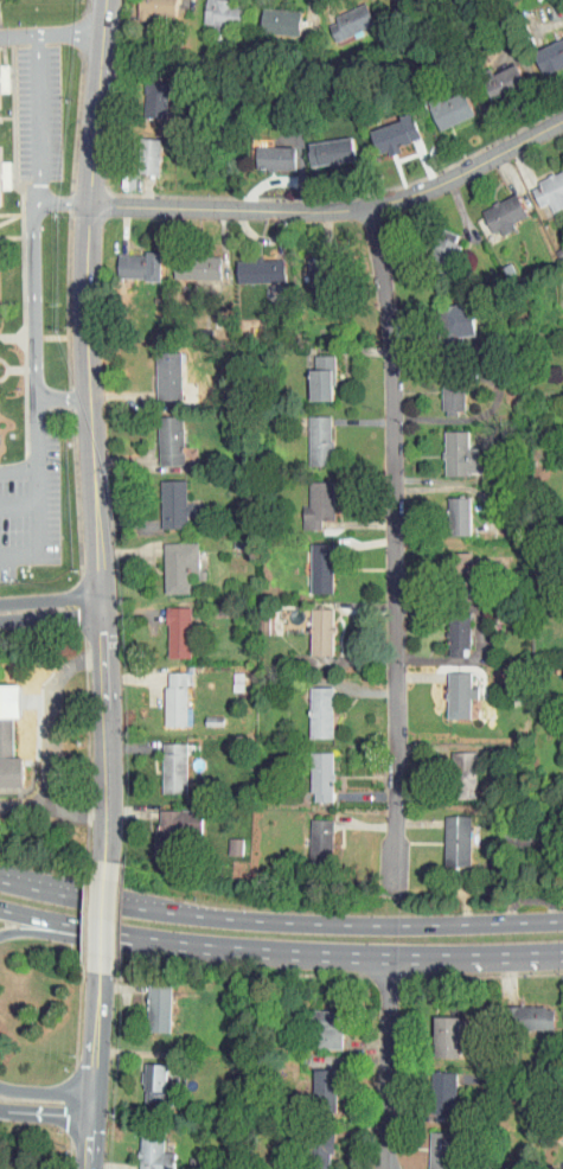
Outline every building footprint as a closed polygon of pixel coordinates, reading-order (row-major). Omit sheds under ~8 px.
[(167,0),(128,0),(128,12),(166,13),(167,0)] [(203,17),(203,20),(232,21),(233,0),(194,0),(193,16),(203,17)] [(357,0),(346,0),(315,14),(324,35),(364,17),(357,0)] [(292,3),(251,1),(250,26),(291,27),(292,3)] [(522,45),(531,66),(562,53),(562,28),(522,45)] [(1,110),(0,110),(0,50),(1,50),(1,65),(12,65),(12,94),(1,94),(1,110)] [(469,73),(479,94),(514,77),(504,56),(469,73)] [(158,110),(159,74),(136,74),(135,109),(158,110)] [(425,121),(462,111),(455,84),(418,94),(425,121)] [(360,122),(367,145),(410,132),(403,108),(360,122)] [(150,133),(132,132),(131,166),(149,166),(150,133)] [(345,155),(343,132),(298,134),(299,158),(345,155)] [(246,162),(284,163),(285,140),(246,139),(246,162)] [(4,209),(4,190),(13,190),(12,162),(2,164),(2,147),(0,147),(0,209),(4,209)] [(542,205),(562,197),(558,188),(562,186),(562,164),(561,160),(519,178),(528,200),(538,196),(542,205)] [(471,202),(482,229),(504,220),(502,215),(517,209),(507,187),(471,202)] [(445,247),(448,227),(432,224),(429,245),(445,247)] [(151,247),(108,246),(107,272),(150,272),(151,247)] [(163,272),(210,271),(209,248),(163,249),(163,272)] [(297,252),(298,284),(324,283),(322,251),(297,252)] [(273,252),(226,253),(227,276),(274,275),(273,252)] [(560,302),(560,317),(562,317),(562,266),(559,266),(559,281),(553,281),(554,303),(560,302)] [(439,328),(465,327),(464,296),(439,297),(439,328)] [(27,343),(0,343),(0,333),(27,332),(27,343)] [(171,345),(145,345),(146,393),(171,392),(171,345)] [(302,394),(324,393),(323,348),(301,348),(302,394)] [(431,405),(453,406),(454,372),(431,372),(431,405)] [(147,410),(148,458),(173,457),(172,409),(147,410)] [(297,459),(320,458),(320,409),(296,409),(297,459)] [(458,424),(433,424),(433,468),(469,468),(469,441),(458,441),(458,424)] [(175,521),(175,508),(184,508),(183,497),(176,497),(175,473),(150,474),(151,522),(175,521)] [(297,474),(298,499),(292,500),(292,523),(310,522),(310,513),(323,512),(323,474),(297,474)] [(460,491),(438,491),(439,529),(461,528),(460,491)] [(187,536),(153,536),(154,587),(178,586),(178,565),(188,565),(187,536)] [(300,587),(322,586),(321,537),(299,537),(300,587)] [(437,562),(459,563),(460,546),(439,544),(437,562)] [(181,651),(180,600),(156,601),(157,651),(181,651)] [(324,601),(300,602),(301,648),(324,648),(324,601)] [(439,650),(457,650),(457,613),(439,612),(439,650)] [(155,719),(176,719),(176,665),(154,665),(155,719)] [(438,666),(437,711),(460,712),(461,691),(467,691),(467,681),(460,681),(460,666),(438,666)] [(14,780),(13,750),(3,750),(3,710),(11,710),(11,677),(0,677),(0,780),(14,780)] [(299,732),(323,731),(322,680),(298,681),(299,732)] [(177,786),(176,736),(151,736),(152,787),(177,786)] [(300,795),(323,795),(322,745),(300,746),(300,795)] [(466,745),(441,745),(442,791),(467,791),(466,745)] [(144,850),(176,850),(177,831),(192,831),(193,804),(149,803),(149,821),(145,821),(144,850)] [(458,808),(433,809),(434,860),(460,859),(458,808)] [(323,814),(299,813),(298,856),(321,857),(323,814)] [(235,848),(236,832),(218,831),(217,848),(235,848)] [(148,982),(172,983),(169,1030),(146,1030),(148,982)] [(506,1005),(545,1005),(545,1008),(554,1008),(554,1028),(506,1029),(506,1005)] [(307,1008),(343,1010),(341,1048),(316,1047),(318,1033),(306,1033),(307,1008)] [(433,1015),(459,1015),(458,1056),(431,1056),(433,1015)] [(145,1061),(166,1062),(164,1088),(173,1090),(172,1105),(143,1103),(145,1088),(143,1088),(143,1081),(140,1081),(141,1069),(143,1069),(145,1061)] [(314,1068),(337,1068),(334,1112),(303,1111),(303,1098),(313,1098),(314,1068)] [(431,1071),(456,1072),(454,1110),(446,1109),(446,1113),(429,1113),(431,1071)] [(330,1152),(333,1152),(334,1128),(307,1126),(305,1168),(328,1168),(330,1152)] [(174,1151),(173,1168),(137,1168),(137,1157),(136,1157),(137,1149),(139,1149),(140,1128),(164,1130),(162,1151),(174,1151)] [(453,1152),(452,1168),(428,1168),(429,1131),(460,1132),(459,1152),(453,1152)]
